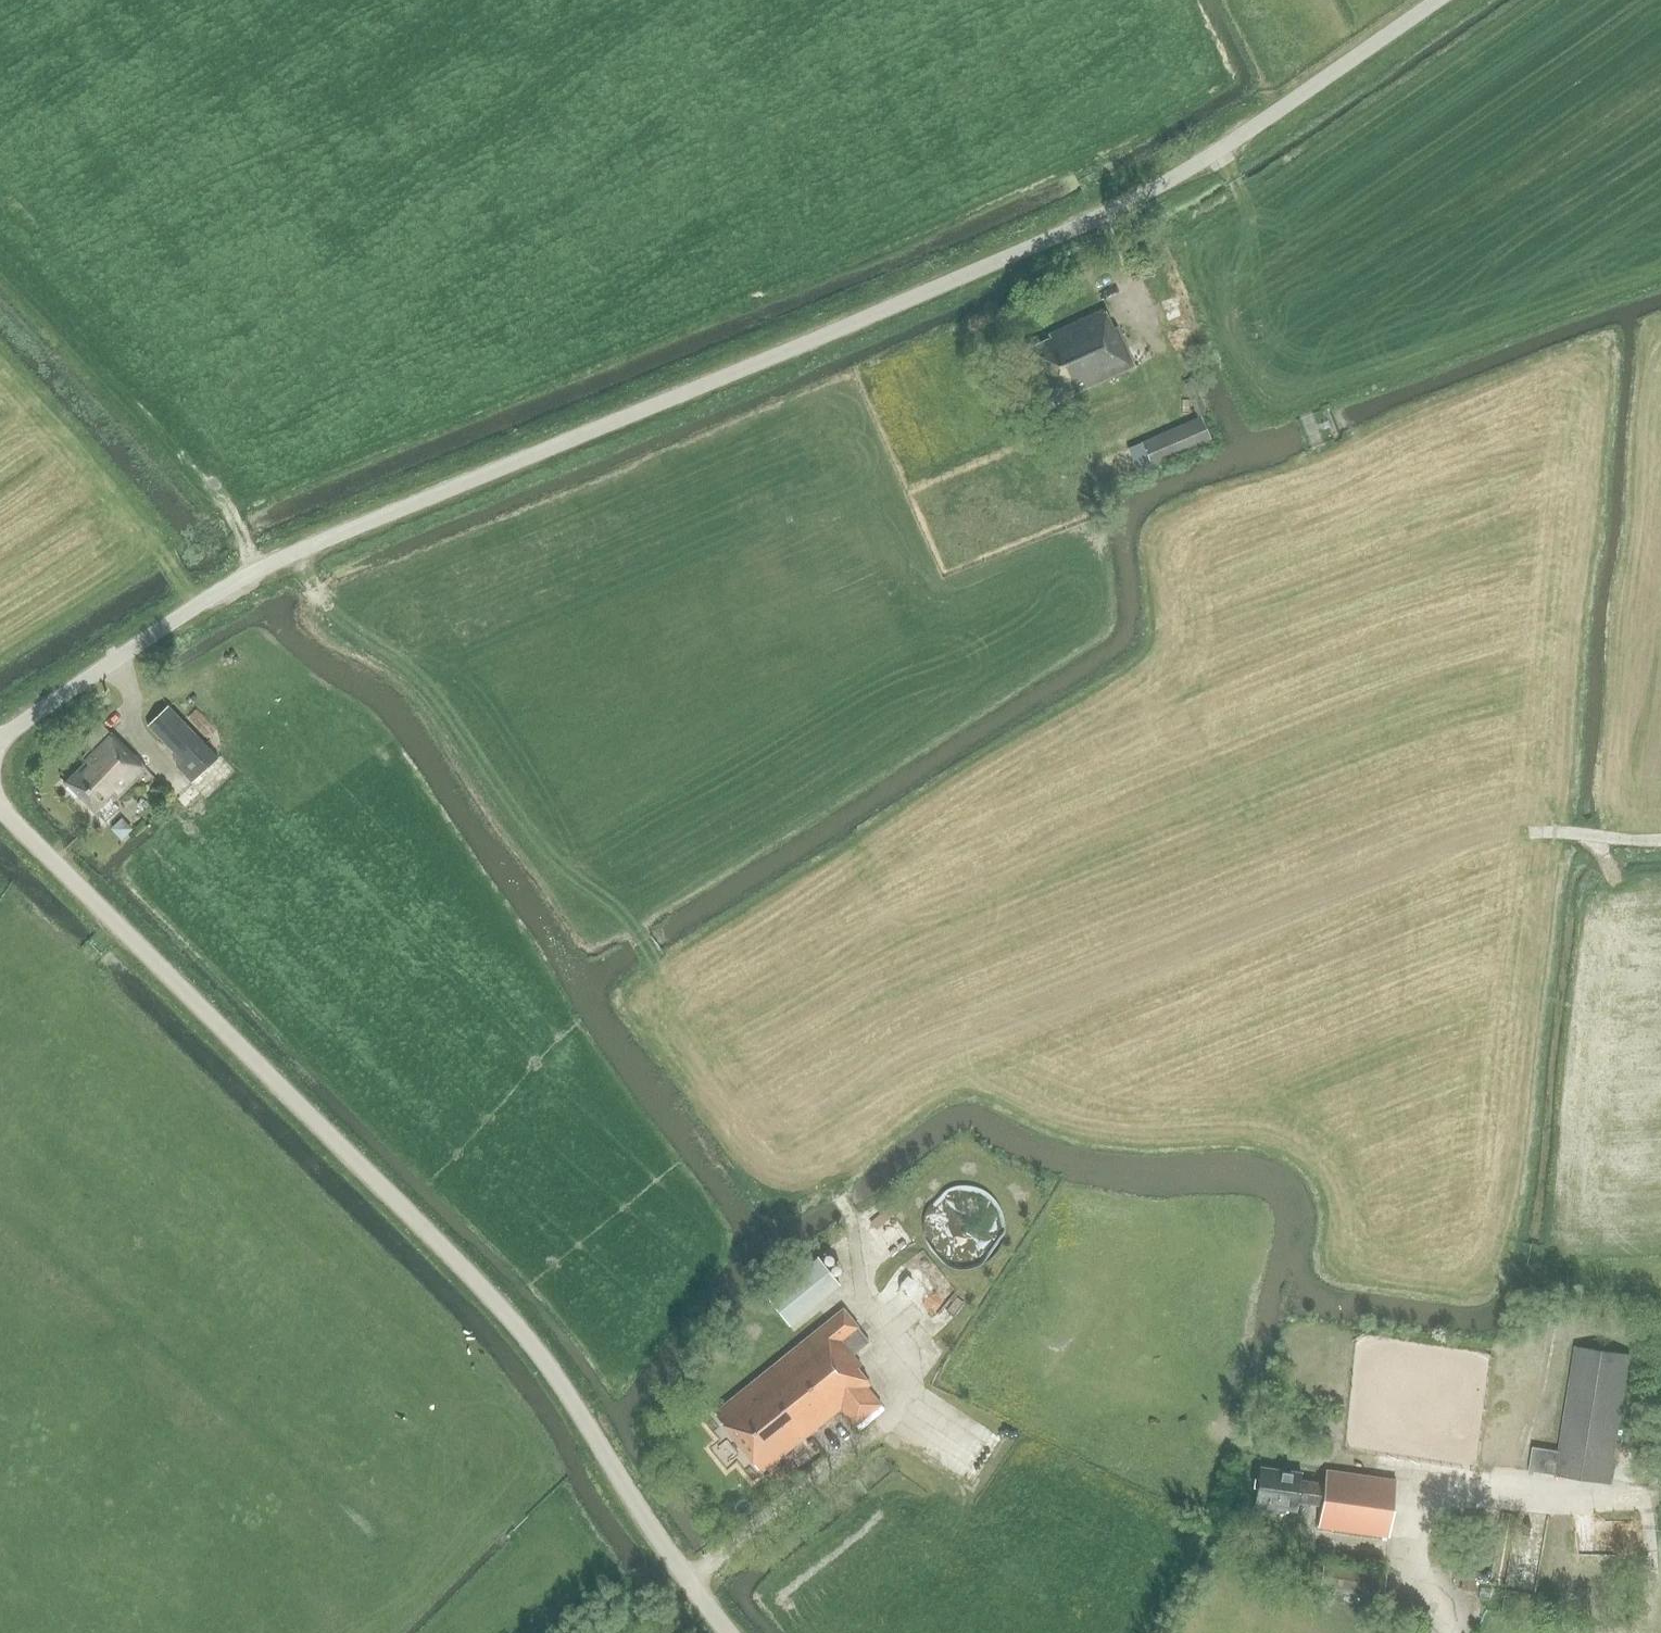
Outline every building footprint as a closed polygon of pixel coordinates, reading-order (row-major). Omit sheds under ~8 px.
[(1181,307),(1176,294),(1161,300),(1166,313),(1181,307)] [(1056,403),(1136,366),(1118,326),(1115,328),(1106,308),(1050,334),(1052,338),(1028,349),(1056,403)] [(1154,467),(1213,441),(1202,415),(1142,442),(1154,467)] [(218,758),(195,733),(167,706),(148,725),(175,753),(176,764),(193,781),(218,758)] [(114,801),(147,768),(101,722),(84,739),(93,748),(81,760),(84,764),(66,782),(96,812),(110,797),(114,801)] [(959,1265),(1000,1250),(984,1209),(993,1205),(985,1184),(935,1202),(959,1265)] [(841,1284),(818,1256),(767,1297),(790,1325),(841,1284)] [(871,1341),(859,1326),(844,1308),(715,1412),(763,1471),(781,1456),(779,1453),(783,1450),(786,1453),(842,1407),(856,1424),(882,1403),(868,1385),(872,1383),(859,1367),(862,1364),(854,1354),(871,1341)] [(1611,1483),(1632,1354),(1579,1346),(1561,1450),(1535,1446),(1531,1470),(1558,1474),(1557,1475),(1611,1483)] [(1262,1469),(1257,1511),(1280,1514),(1281,1504),(1298,1507),(1299,1502),(1324,1505),(1321,1527),(1390,1535),(1397,1478),(1328,1470),(1326,1484),(1302,1481),(1303,1473),(1262,1469)]
